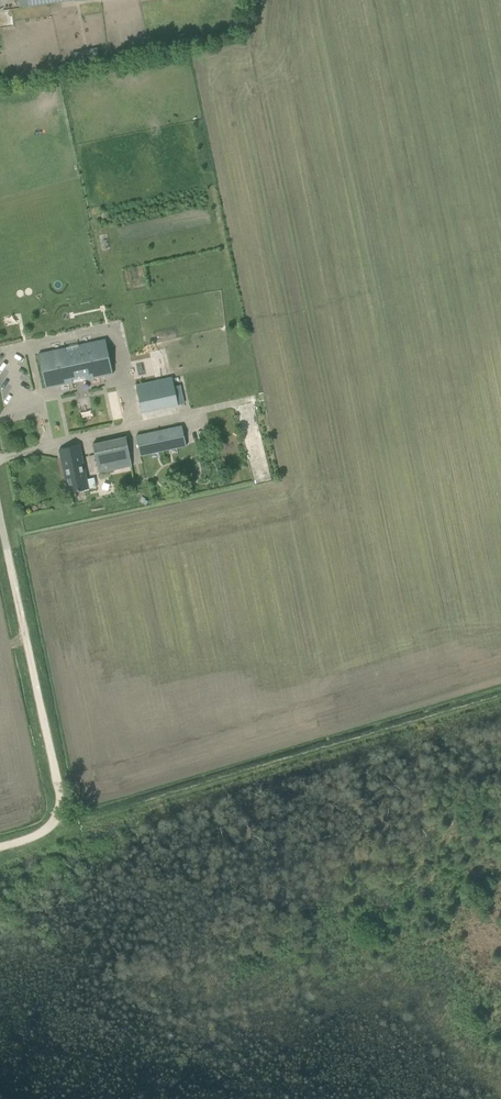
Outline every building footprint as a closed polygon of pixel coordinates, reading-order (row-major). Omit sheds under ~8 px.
[(83,349),(63,353),(62,349),(39,354),(46,388),(69,382),(69,378),(88,374),(89,378),(113,373),(105,340),(82,344),(83,349)] [(154,381),(136,385),(139,399),(157,395),(154,381)] [(187,446),(182,426),(136,436),(140,456),(187,446)] [(99,473),(133,467),(126,438),(93,444),(99,473)] [(80,445),(59,449),(65,477),(68,477),(68,480),(64,481),(66,493),(71,492),(90,488),(97,487),(95,477),(87,479),(80,445)]
